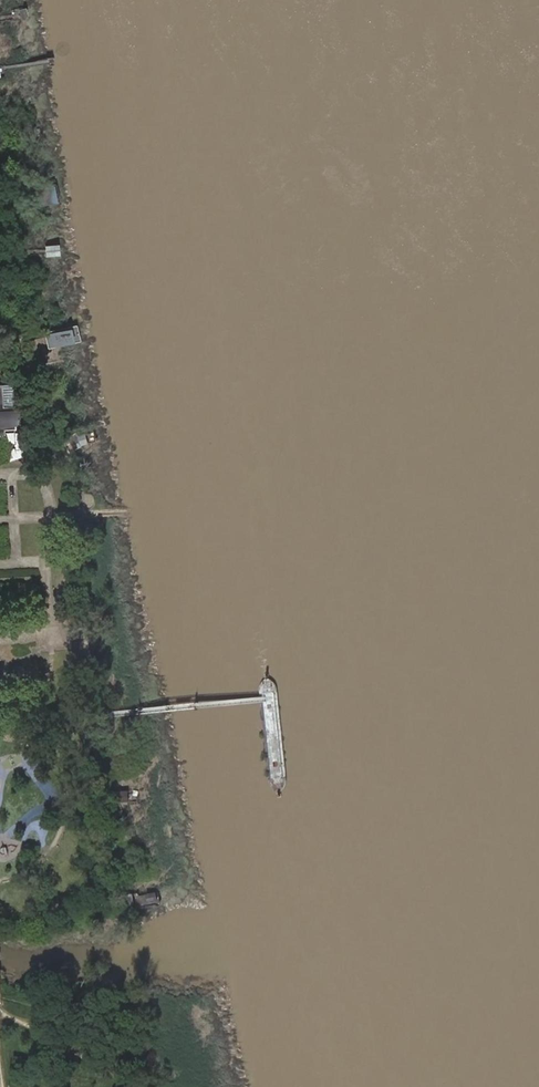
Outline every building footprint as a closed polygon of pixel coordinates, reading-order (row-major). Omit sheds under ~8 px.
[(0,391),(0,439),(4,439),(4,437),(16,436),(16,414),(5,415),(4,391),(0,391)]
